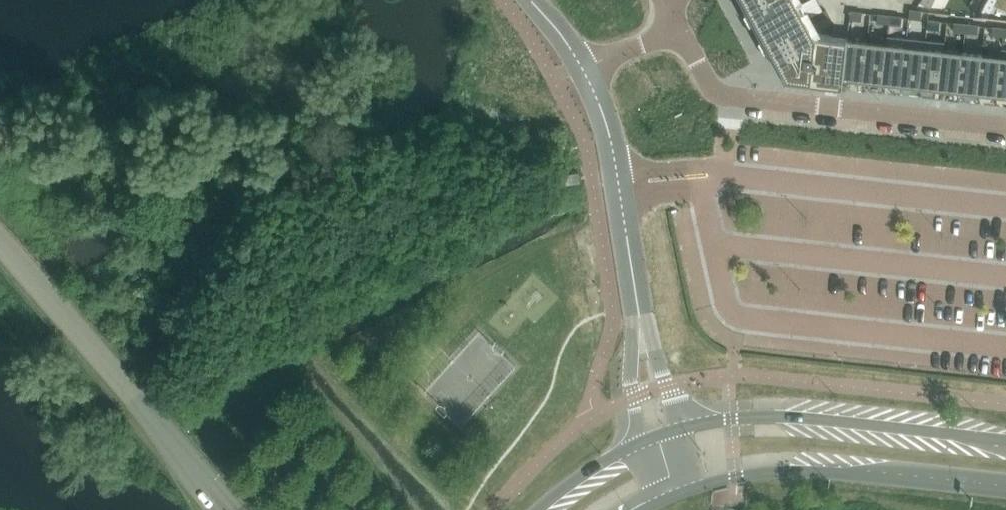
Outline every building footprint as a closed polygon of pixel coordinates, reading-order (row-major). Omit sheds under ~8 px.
[(786,79),(832,84),(842,85),(843,79),(847,39),(848,37),(837,36),(816,34),(811,25),(808,20),(797,0),(743,0),(786,79)] [(826,10),(808,20),(811,25),(829,16),(826,10)] [(921,20),(922,11),(910,10),(909,18),(921,20)] [(849,20),(862,21),(863,13),(850,12),(849,20)] [(889,24),(890,16),(878,15),(877,23),(889,24)] [(901,25),(902,17),(890,16),(889,24),(901,25)] [(940,21),(928,20),(927,28),(939,30),(940,21)] [(965,32),(966,24),(954,23),(953,31),(965,32)] [(977,34),(978,26),(966,24),(965,32),(977,34)] [(1003,37),(1004,29),(992,27),(991,35),(1003,37)] [(887,44),(882,84),(901,86),(907,38),(888,36),(887,44)] [(901,86),(920,88),(926,40),(907,38),(901,86)] [(843,79),(863,82),(868,42),(847,40),(843,79)] [(926,40),(920,88),(939,90),(944,50),(945,42),(926,40)] [(863,82),(882,84),(887,44),(868,42),(863,82)] [(997,96),(1005,97),(1005,49),(1002,49),(1002,51),(1001,56),(997,96)] [(944,50),(939,90),(958,92),(963,52),(944,50)] [(978,94),(982,54),(963,52),(958,92),(978,94)] [(982,54),(978,94),(997,96),(1001,56),(982,54)] [(579,172),(558,175),(560,186),(580,183),(579,172)]
